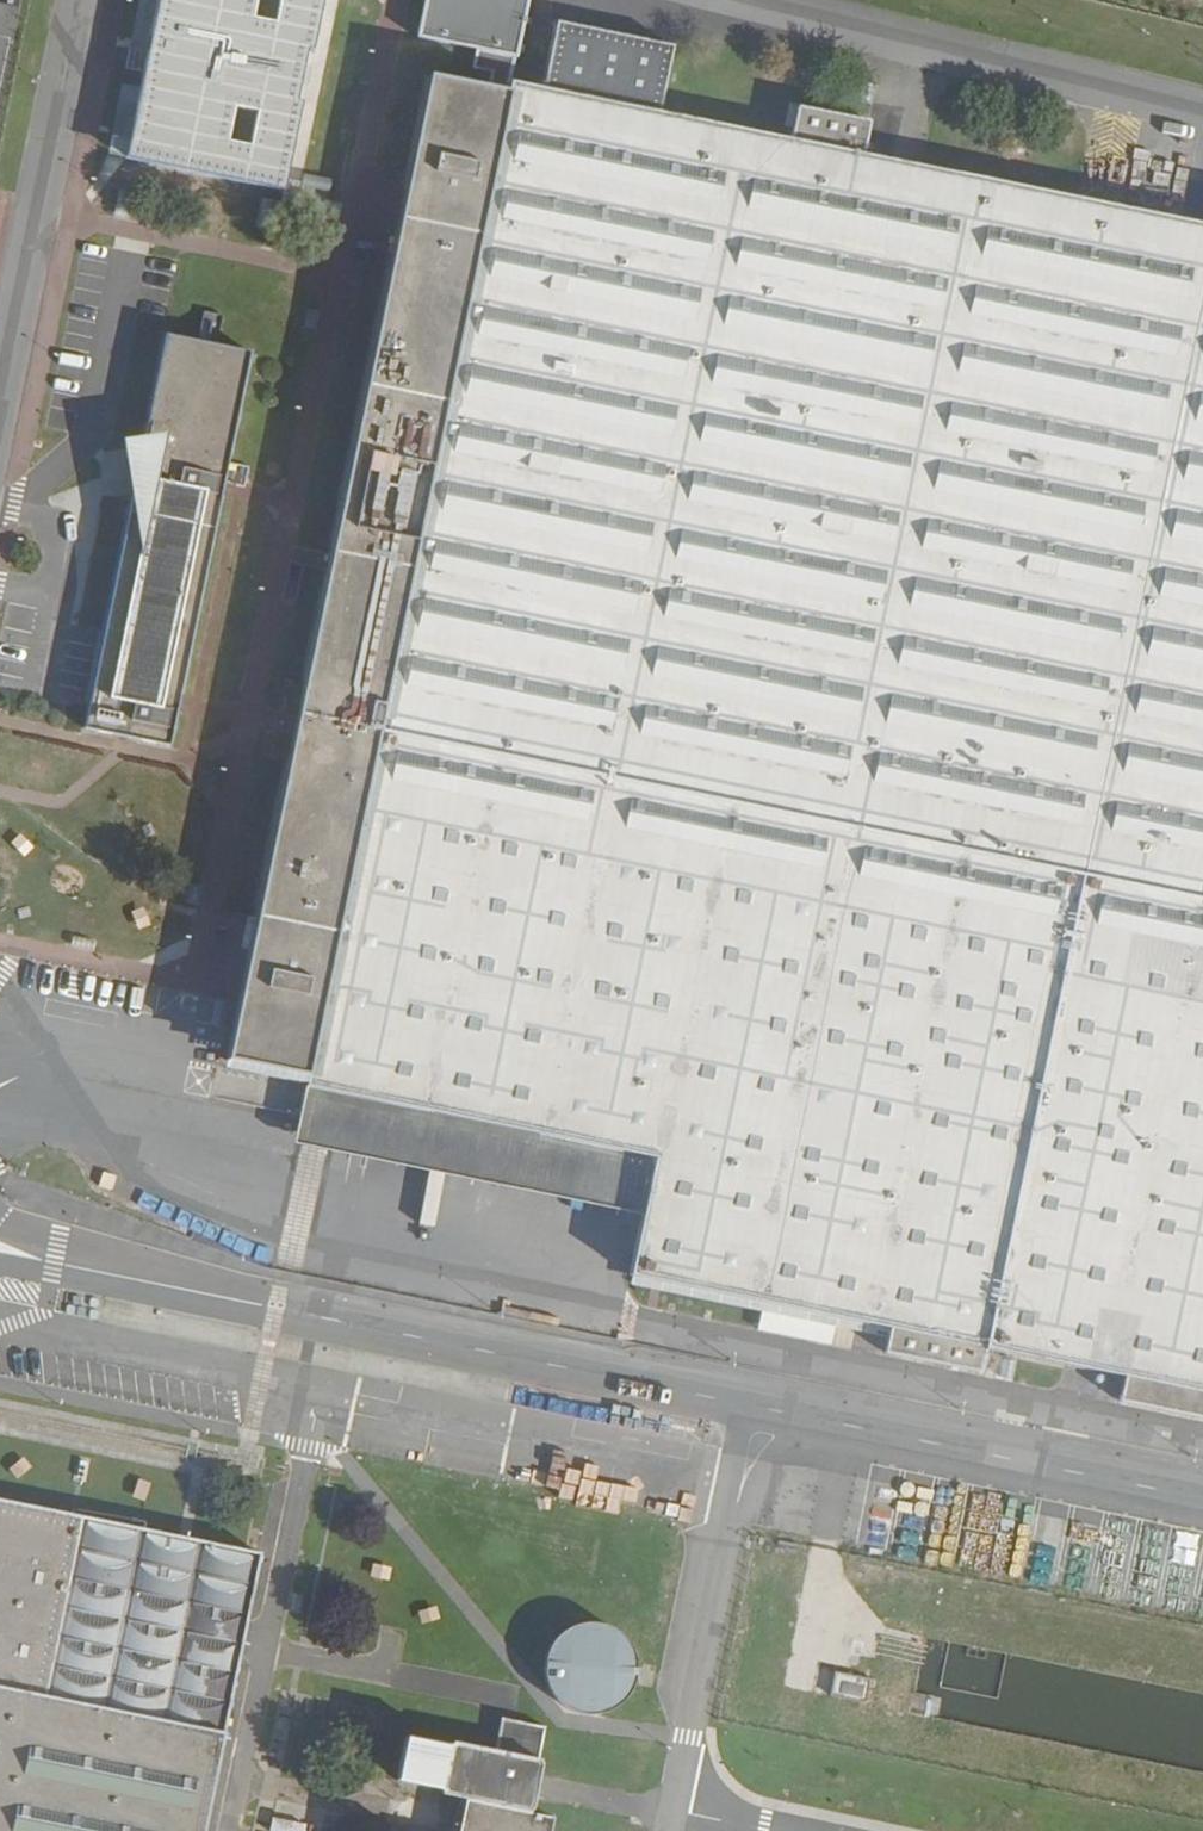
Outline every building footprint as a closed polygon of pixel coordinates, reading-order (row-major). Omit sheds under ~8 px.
[(121,165),(278,198),(321,0),(156,0),(121,165)] [(223,1059),(301,1075),(292,1114),(644,1186),(625,1273),(887,1328),(883,1352),(977,1372),(984,1347),(1121,1376),(1117,1400),(1202,1417),(1202,222),(859,152),(864,119),(795,105),(788,137),(654,110),(667,47),(550,23),(536,85),(505,78),(521,0),(417,0),(408,38),(471,51),(468,68),(486,72),(484,85),(423,74),(223,1059)] [(159,333),(79,725),(162,743),(244,350),(159,333)] [(262,1553),(0,1499),(0,1830),(204,1830),(262,1553)] [(550,1653),(546,1668),(548,1683),(554,1697),(565,1708),(579,1715),(594,1716),(609,1712),(622,1703),(631,1691),(635,1676),(633,1661),(627,1647),(616,1636),(602,1629),(587,1628),(572,1632),(559,1640),(550,1653)] [(830,1671),(826,1696),(863,1703),(868,1679),(830,1671)] [(560,1817),(537,1813),(547,1761),(457,1742),(457,1747),(409,1737),(401,1779),(442,1786),(447,1793),(469,1798),(463,1830),(557,1830),(560,1817)] [(273,1829),(282,1830),(308,1830),(310,1823),(276,1815),(273,1829)]
